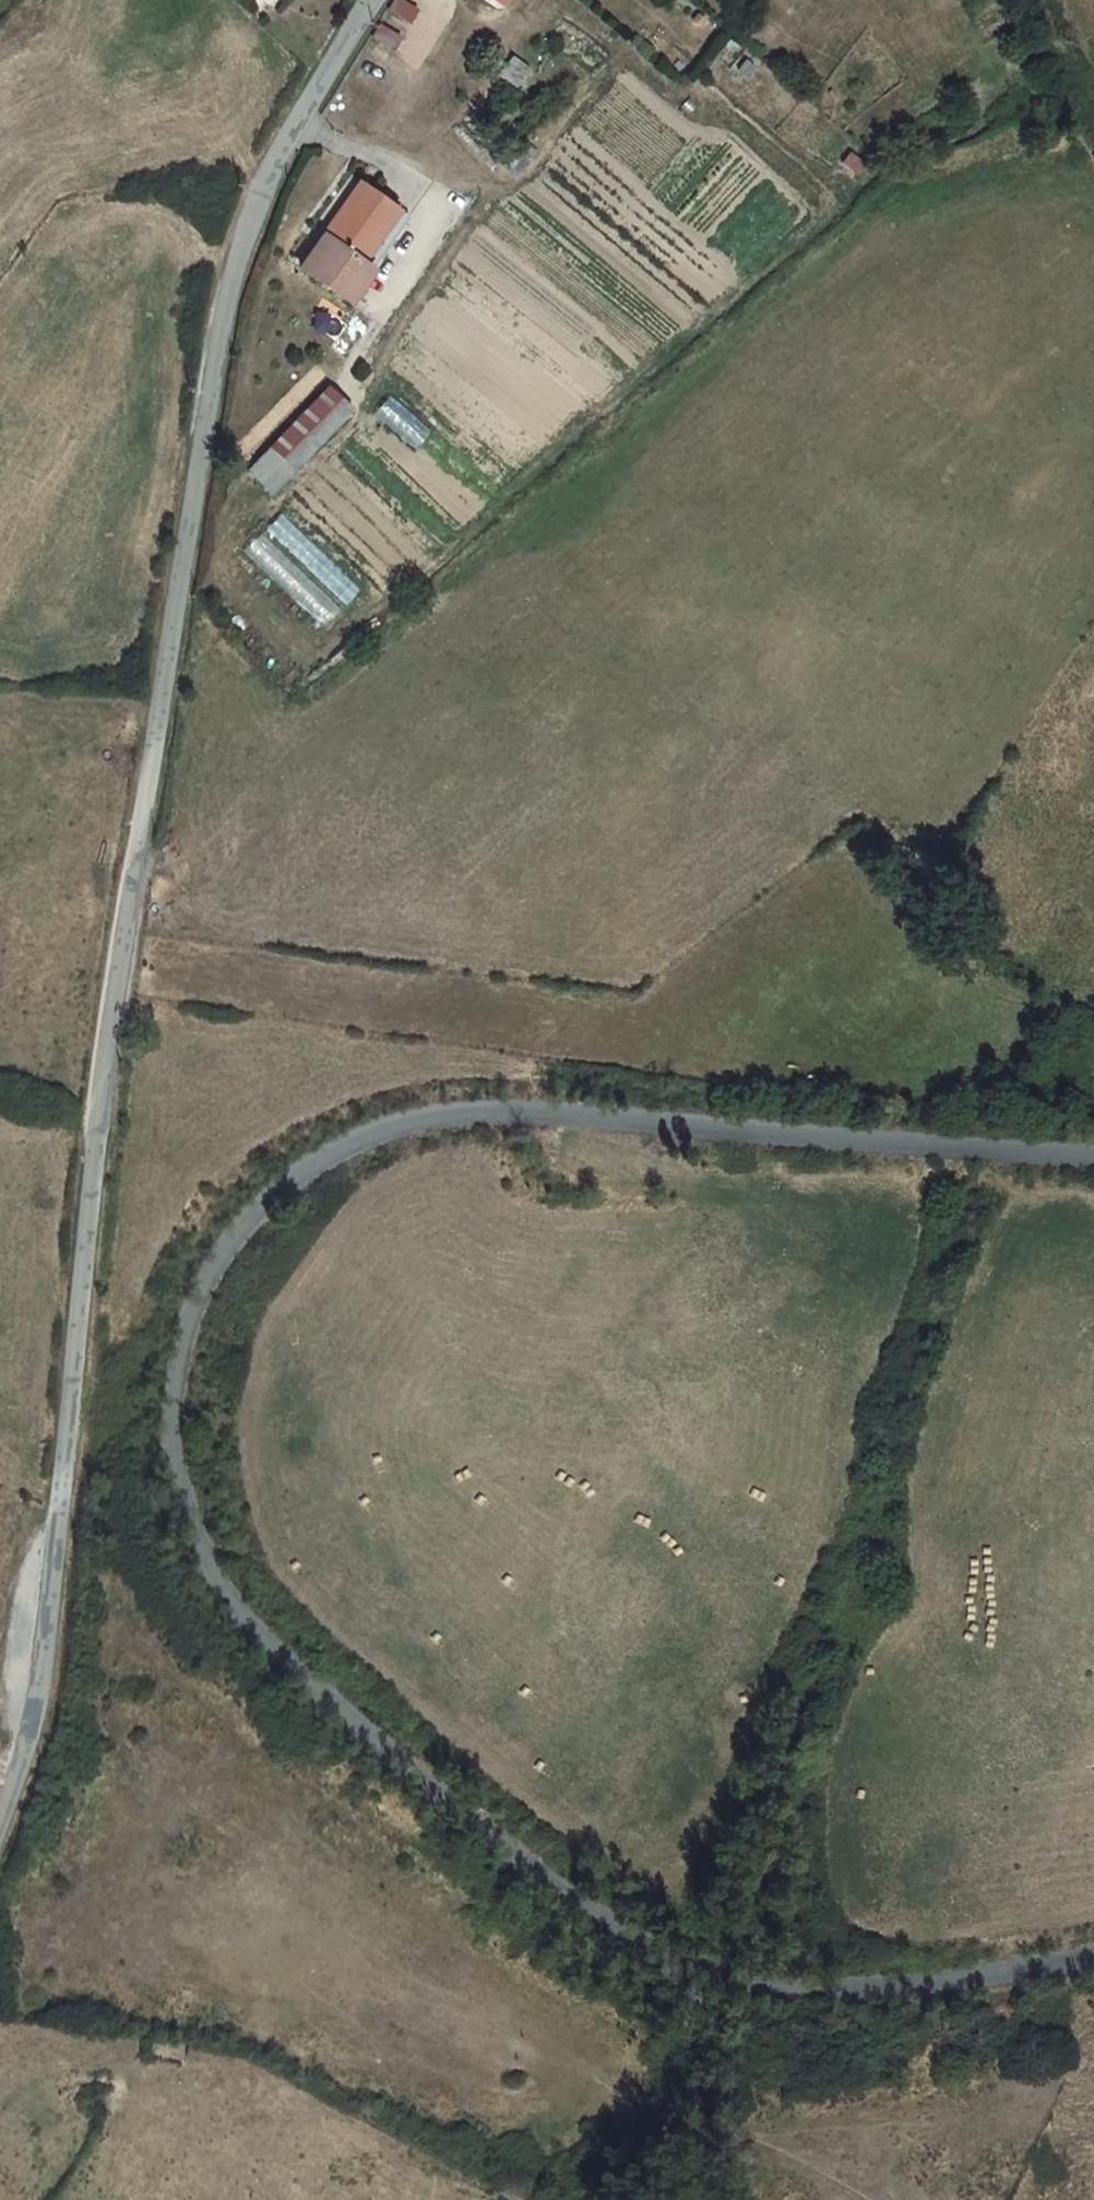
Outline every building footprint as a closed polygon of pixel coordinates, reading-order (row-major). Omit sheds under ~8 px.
[(415,206),(364,175),(313,261),(364,294),(415,206)] [(330,388),(274,446),(297,469),(353,410),(330,388)] [(297,469),(274,446),(250,471),(273,493),(297,469)] [(360,591),(282,511),(243,549),(322,629),(360,591)]
